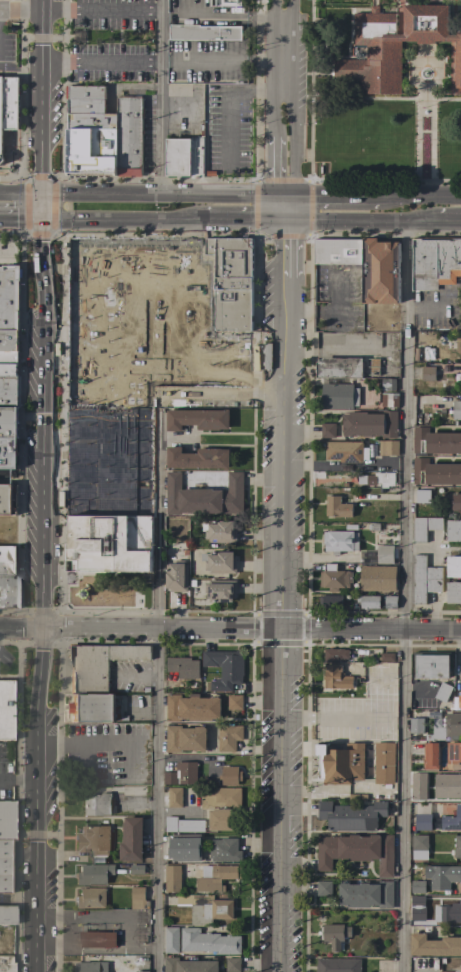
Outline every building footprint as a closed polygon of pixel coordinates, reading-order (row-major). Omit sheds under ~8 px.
[(456,32),(460,32),(460,94),(450,94),(450,41),(434,41),(434,44),(417,44),(417,41),(401,41),(401,94),(366,93),(366,90),(360,90),(360,80),(334,80),(334,75),(331,75),(331,66),(334,66),(334,60),(366,60),(366,45),(353,45),(354,13),(370,13),(370,6),(378,6),(378,13),(395,13),(395,34),(403,34),(403,5),(448,5),(448,34),(456,34),(456,32)] [(169,40),(169,24),(199,24),(199,26),(241,26),(241,40),(169,40)] [(6,166),(0,166),(0,76),(3,76),(3,77),(18,77),(18,129),(6,129),(6,166)] [(66,98),(66,86),(105,86),(105,98),(68,98),(66,98)] [(68,113),(68,98),(105,98),(105,113),(68,113)] [(117,98),(141,98),(141,175),(117,175),(117,131),(117,113),(117,98)] [(117,113),(117,131),(68,130),(68,113),(105,113),(117,113)] [(68,175),(68,130),(117,131),(117,175),(68,175)] [(191,137),(203,138),(202,178),(191,178),(191,176),(191,139),(191,137)] [(166,175),(166,139),(191,139),(191,176),(166,175)] [(251,238),(251,330),(214,330),(214,255),(204,255),(204,238),(251,238)] [(455,276),(454,284),(437,284),(437,290),(411,290),(412,238),(460,239),(460,276),(455,276)] [(314,264),(314,239),(362,239),(362,264),(314,264)] [(17,329),(0,329),(0,266),(19,266),(19,281),(18,281),(18,329),(17,329)] [(17,351),(0,351),(0,329),(17,329),(17,351)] [(17,376),(0,376),(0,351),(17,351),(17,376)] [(316,378),(316,361),(321,361),(321,358),(362,358),(362,378),(316,378)] [(369,358),(380,358),(380,375),(369,375),(369,358)] [(453,373),(459,373),(459,363),(437,364),(437,374),(450,373),(450,368),(453,367),(453,373)] [(435,366),(435,381),(421,381),(421,366),(435,366)] [(17,406),(0,406),(0,376),(17,376),(20,376),(20,406),(17,406)] [(395,378),(395,390),(381,390),(381,379),(395,378)] [(353,383),(353,388),(358,388),(358,406),(352,406),(352,409),(321,409),(321,383),(353,383)] [(398,393),(398,406),(381,406),(381,393),(398,393)] [(452,401),(460,401),(460,420),(452,420),(452,401)] [(17,437),(0,437),(0,406),(17,406),(17,437)] [(229,429),(219,429),(219,430),(197,430),(197,425),(181,425),(181,431),(167,431),(166,410),(229,409),(229,429)] [(349,414),(349,412),(367,412),(367,411),(397,411),(396,438),(382,438),(382,433),(378,433),(378,436),(374,436),(374,434),(372,433),(372,438),(364,438),(364,436),(362,436),(362,434),(358,434),(358,436),(354,436),(354,434),(352,434),(352,438),(344,438),(344,435),(343,435),(343,414),(349,414)] [(320,423),(335,423),(335,437),(321,437),(320,423)] [(428,432),(460,432),(460,453),(413,453),(413,427),(416,427),(416,425),(425,425),(425,427),(428,427),(428,432)] [(17,469),(0,469),(0,437),(17,437),(17,469)] [(397,440),(398,455),(379,455),(379,440),(397,440)] [(362,442),(362,443),(362,448),(368,448),(368,460),(362,460),(362,461),(361,461),(361,462),(340,462),(340,460),(325,459),(325,441),(362,442)] [(181,446),(181,453),(197,453),(197,450),(197,448),(221,448),(221,449),(229,449),(229,469),(224,469),(224,468),(167,467),(167,446),(181,446)] [(428,463),(460,464),(460,485),(412,484),(413,458),(428,458),(428,463)] [(181,472),(181,489),(185,489),(212,489),(212,490),(227,490),(227,472),(243,472),(243,514),(220,513),(220,512),(181,512),(181,514),(166,514),(166,471),(181,472)] [(394,472),(394,486),(388,486),(388,488),(381,489),(381,483),(375,483),(375,487),(365,487),(365,475),(374,475),(374,473),(394,472)] [(16,515),(0,515),(0,484),(11,484),(16,484),(16,515)] [(429,490),(429,503),(416,503),(415,490),(429,490)] [(451,493),(460,493),(460,511),(451,511),(451,493)] [(326,495),(341,496),(340,500),(352,500),(351,518),(332,517),(332,516),(325,515),(326,495)] [(151,571),(71,571),(71,561),(65,561),(65,544),(68,544),(68,515),(151,516),(151,571)] [(442,518),(442,530),(426,530),(425,543),(413,543),(414,518),(442,518)] [(447,520),(460,520),(460,543),(460,541),(447,541),(447,520)] [(233,521),(233,524),(236,524),(236,543),(209,543),(209,540),(205,540),(205,531),(201,531),(202,524),(207,524),(217,524),(217,521),(233,521)] [(345,531),(345,525),(357,524),(357,530),(353,530),(353,533),(357,533),(357,542),(358,542),(358,551),(339,551),(339,555),(332,555),(332,551),(325,551),(324,544),(323,544),(323,532),(327,532),(327,531),(345,531)] [(15,560),(0,560),(0,545),(15,545),(15,560)] [(377,545),(393,545),(393,563),(377,563),(377,545)] [(233,552),(233,555),(236,555),(236,574),(209,574),(209,570),(205,570),(205,561),(200,561),(200,554),(217,554),(217,551),(233,552)] [(441,592),(425,591),(425,604),(413,604),(413,555),(426,555),(426,567),(441,567),(441,592)] [(446,556),(460,556),(460,577),(446,577),(446,556)] [(187,592),(169,592),(169,588),(165,588),(166,564),(168,564),(168,557),(176,557),(176,560),(175,560),(175,563),(177,563),(177,560),(184,560),(184,565),(187,565),(187,592)] [(15,572),(0,572),(0,560),(15,560),(15,572)] [(319,571),(322,571),(324,571),(324,563),(336,563),(336,571),(345,571),(349,571),(349,572),(352,572),(352,583),(349,583),(349,588),(338,588),(338,592),(329,592),(329,587),(319,587),(319,571)] [(396,566),(395,591),(360,591),(360,566),(396,566)] [(15,607),(0,607),(0,572),(15,572),(15,607)] [(236,599),(232,599),(232,602),(208,602),(208,598),(207,598),(207,593),(204,593),(204,583),(208,583),(208,580),(236,580),(236,599)] [(446,582),(460,582),(460,605),(460,603),(446,603),(446,582)] [(342,595),(342,609),(319,608),(319,596),(323,596),(323,595),(342,595)] [(379,596),(379,608),(360,608),(360,602),(356,602),(356,596),(379,596)] [(397,596),(397,609),(384,608),(384,596),(397,596)] [(150,660),(108,660),(108,692),(70,692),(70,646),(150,646),(150,660)] [(345,659),(345,660),(343,660),(343,661),(324,661),(324,649),(328,649),(329,647),(332,647),(332,649),(344,649),(349,649),(349,659),(345,659)] [(235,651),(235,650),(242,650),(242,659),(243,659),(243,676),(242,676),(242,684),(240,684),(240,685),(235,685),(235,684),(232,684),(232,691),(210,691),(210,681),(215,681),(215,679),(220,679),(220,666),(202,666),(202,651),(235,651)] [(448,652),(448,678),(414,678),(414,662),(413,662),(413,652),(448,652)] [(394,653),(394,661),(380,661),(380,653),(394,653)] [(191,658),(191,660),(198,660),(198,679),(183,679),(183,680),(178,680),(178,672),(166,672),(166,657),(191,658)] [(324,688),(324,665),(341,665),(341,673),(344,673),(344,676),(352,676),(352,688),(324,688)] [(14,741),(0,741),(0,679),(13,679),(14,741)] [(452,687),(445,703),(434,697),(441,682),(452,687)] [(71,721),(71,712),(66,712),(66,703),(71,703),(71,693),(113,694),(113,721),(85,721),(71,721)] [(181,695),(181,698),(190,698),(190,696),(190,694),(196,694),(196,697),(199,697),(199,698),(210,698),(210,696),(210,694),(219,694),(219,698),(220,698),(220,719),(212,719),(212,721),(189,721),(189,719),(181,719),(181,722),(166,722),(166,694),(181,695)] [(228,695),(242,695),(242,710),(228,710),(228,695)] [(445,713),(460,713),(460,735),(458,735),(458,739),(450,739),(450,736),(445,736),(445,713)] [(423,733),(409,733),(410,718),(423,718),(423,733)] [(431,739),(431,718),(441,718),(441,727),(442,727),(442,733),(444,733),(444,739),(431,739)] [(182,726),(182,728),(194,728),(194,727),(195,727),(195,725),(206,725),(206,750),(204,750),(204,752),(201,752),(201,750),(181,750),(181,752),(166,752),(166,726),(182,726)] [(242,740),(236,740),(235,751),(234,751),(234,753),(231,752),(218,751),(218,725),(242,726),(242,740)] [(447,742),(460,742),(460,769),(451,769),(451,763),(447,763),(447,742)] [(364,780),(353,780),(353,782),(351,782),(351,784),(324,783),(324,779),(318,779),(319,755),(317,755),(317,744),(327,745),(327,749),(347,749),(347,743),(364,743),(364,780)] [(395,743),(394,784),(374,783),(375,743),(395,743)] [(438,743),(438,769),(423,769),(423,764),(422,764),(422,759),(424,759),(423,743),(438,743)] [(196,762),(196,784),(163,784),(163,772),(176,772),(176,762),(196,762)] [(238,771),(242,771),(241,781),(238,781),(238,785),(222,785),(222,779),(219,779),(219,775),(222,775),(222,766),(238,767),(238,771)] [(433,773),(432,798),(460,798),(460,774),(433,773)] [(168,808),(168,788),(182,787),(182,807),(168,808)] [(241,814),(237,814),(237,830),(209,830),(209,809),(201,809),(201,788),(241,788),(241,814)] [(90,795),(90,794),(99,794),(99,792),(110,792),(110,793),(111,793),(111,799),(110,799),(110,814),(83,814),(83,795),(90,795)] [(8,838),(0,838),(0,800),(16,800),(16,838),(8,838)] [(331,801),(331,805),(373,805),(373,801),(386,801),(386,817),(377,817),(377,831),(327,831),(327,820),(317,820),(317,801),(331,801)] [(456,804),(460,804),(460,830),(440,830),(440,816),(456,816),(456,804)] [(413,830),(414,814),(429,815),(429,831),(413,830)] [(165,832),(165,817),(177,816),(177,820),(204,820),(204,832),(165,832)] [(142,818),(142,861),(119,861),(119,843),(122,843),(123,822),(124,822),(124,817),(142,818)] [(109,826),(109,850),(108,850),(108,855),(107,855),(107,857),(91,857),(90,855),(90,850),(88,850),(88,852),(75,852),(75,832),(80,832),(80,825),(109,826)] [(201,861),(171,861),(171,858),(168,858),(168,848),(169,848),(169,837),(171,837),(171,835),(201,834),(201,861)] [(317,836),(329,837),(329,835),(332,835),(332,837),(349,837),(349,835),(360,835),(360,836),(370,837),(370,834),(393,835),(392,877),(378,877),(378,859),(371,859),(371,861),(347,861),(347,859),(331,859),(331,871),(316,871),(317,836)] [(427,835),(427,844),(428,844),(428,847),(427,847),(427,859),(412,859),(412,835),(427,835)] [(455,836),(460,836),(460,858),(455,858),(453,856),(453,850),(454,850),(455,836)] [(9,892),(0,892),(0,838),(8,838),(9,892)] [(209,848),(211,848),(212,839),(221,839),(221,838),(237,838),(237,851),(241,851),(241,861),(212,861),(212,858),(209,858),(209,848)] [(114,874),(108,874),(108,876),(107,876),(106,884),(75,884),(75,872),(79,872),(79,864),(114,864),(114,874)] [(144,865),(144,874),(130,874),(130,865),(144,865)] [(180,865),(180,892),(165,892),(165,865),(180,865)] [(218,865),(240,865),(240,879),(221,879),(221,885),(224,885),(225,892),(209,892),(209,893),(206,893),(206,892),(196,892),(196,884),(192,884),(191,878),(199,878),(199,865),(218,865)] [(455,865),(422,866),(423,878),(428,878),(428,890),(449,890),(448,882),(455,882),(455,865)] [(331,881),(331,896),(316,896),(316,881),(331,881)] [(340,884),(340,881),(349,881),(349,885),(360,884),(360,881),(369,881),(369,884),(378,884),(378,881),(393,881),(393,908),(377,908),(377,905),(369,905),(369,907),(347,908),(347,905),(339,905),(338,884),(340,884)] [(425,881),(425,893),(411,893),(411,881),(425,881)] [(144,887),(144,899),(145,901),(149,901),(149,909),(131,909),(131,887),(144,887)] [(105,908),(75,908),(75,895),(79,895),(79,888),(105,888),(105,908)] [(213,895),(213,900),(232,900),(232,919),(211,919),(211,925),(191,925),(191,904),(177,904),(177,895),(213,895)] [(424,907),(411,908),(411,896),(424,896),(424,907)] [(451,903),(460,903),(460,922),(434,922),(434,906),(451,906),(451,903)] [(14,923),(0,923),(0,905),(14,905),(14,923)] [(331,942),(323,942),(323,940),(320,940),(320,927),(323,927),(323,924),(343,924),(343,927),(351,927),(351,936),(343,936),(343,941),(340,941),(340,952),(331,952),(331,942)] [(178,927),(178,953),(165,953),(165,927),(178,927)] [(180,928),(200,928),(200,933),(205,933),(205,932),(210,932),(210,933),(219,933),(220,936),(226,936),(226,935),(231,935),(231,936),(240,936),(240,954),(217,954),(217,951),(181,951),(180,928)] [(116,947),(78,947),(79,931),(116,932),(116,947)] [(442,937),(460,937),(460,955),(410,955),(410,933),(426,933),(426,940),(442,940),(442,937)] [(14,962),(14,971),(0,971),(0,955),(11,955),(11,962),(14,962)] [(217,957),(217,971),(164,971),(164,957),(178,957),(178,961),(188,961),(188,957),(197,957),(197,961),(208,961),(208,957),(217,957)] [(225,958),(240,958),(240,971),(226,971),(225,958)] [(361,959),(360,971),(315,971),(315,965),(316,965),(316,958),(361,959)] [(107,962),(107,971),(71,971),(71,968),(72,968),(72,963),(75,963),(75,962),(107,962)]
